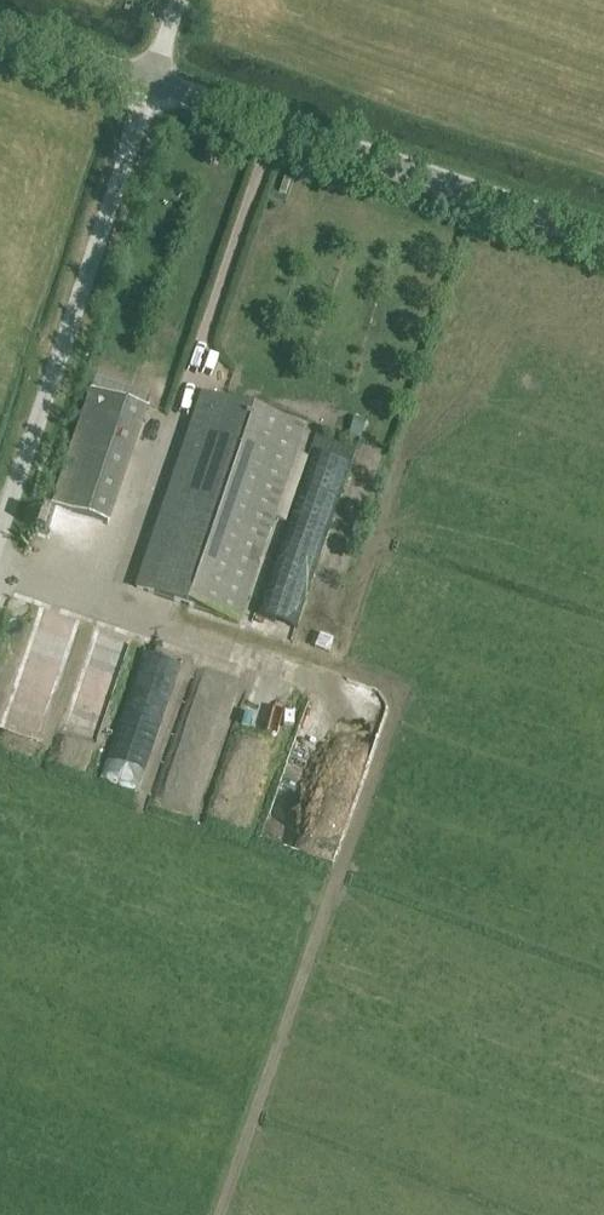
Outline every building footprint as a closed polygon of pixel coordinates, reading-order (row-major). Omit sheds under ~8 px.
[(107,525),(146,410),(90,391),(51,506),(107,525)] [(240,622),(304,429),(201,395),(137,588),(240,622)] [(67,719),(95,730),(110,689),(82,678),(67,719)] [(117,741),(149,752),(161,719),(128,708),(117,741)] [(220,717),(183,708),(159,800),(195,809),(220,717)] [(29,738),(24,756),(36,760),(41,742),(29,738)] [(101,784),(135,794),(143,765),(110,755),(101,784)]
